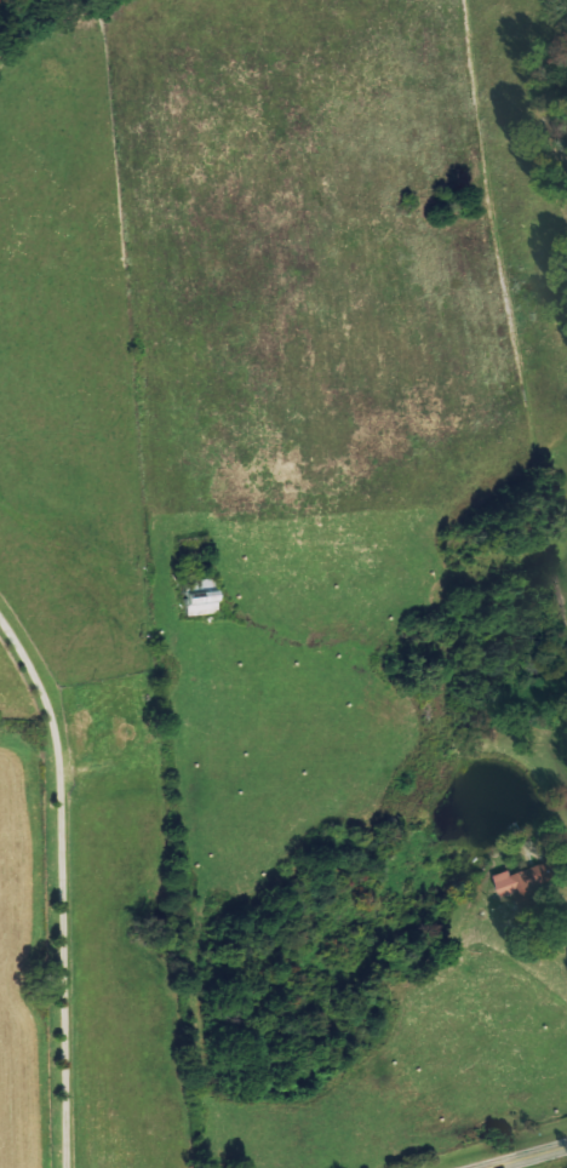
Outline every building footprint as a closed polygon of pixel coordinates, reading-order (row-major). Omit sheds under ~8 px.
[(516,870),(501,876),(511,902),(565,880),(557,860),(518,876),(516,870)]
